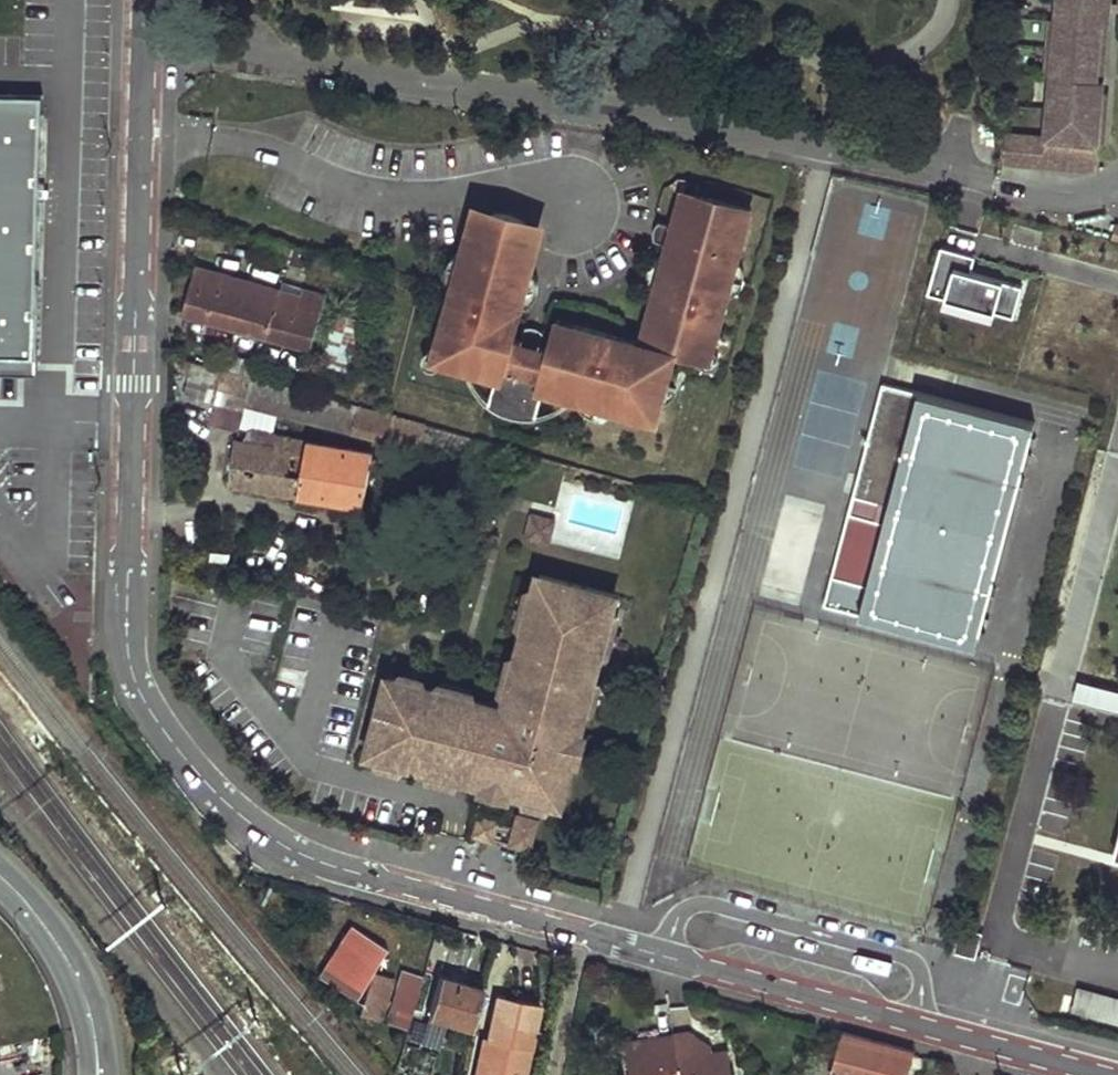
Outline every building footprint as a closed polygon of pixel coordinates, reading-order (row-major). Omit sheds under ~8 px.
[(1065,20),(1056,19),(1054,46),(1051,74),(1059,75),(1056,106),(1054,138),(1099,142),(1102,110),(1104,89),(1105,78),(1098,78),(1100,50),(1103,24),(1110,25),(1111,10),(1112,1),(1112,0),(1067,0),(1065,20)] [(1056,19),(1065,20),(1067,0),(1057,0),(1056,19)] [(1050,18),(1047,46),(1054,46),(1056,19),(1050,18)] [(1110,25),(1103,24),(1100,50),(1108,51),(1110,25)] [(1054,46),(1047,46),(1045,73),(1051,74),(1054,46)] [(1108,51),(1100,50),(1098,78),(1105,78),(1108,51)] [(1059,75),(1051,74),(1048,105),(1056,106),(1059,75)] [(1112,90),(1104,89),(1102,110),(1110,111),(1112,90)] [(37,357),(46,95),(0,93),(0,355),(37,357)] [(1046,136),(1046,137),(1054,138),(1056,106),(1048,105),(1046,136)] [(1107,142),(1110,111),(1102,110),(1099,142),(1107,142)] [(1046,136),(1007,132),(1005,160),(1097,168),(1099,142),(1054,138),(1046,137),(1046,136)] [(701,195),(683,190),(678,209),(701,195)] [(455,282),(434,358),(497,375),(490,402),(497,408),(506,412),(507,406),(520,409),(518,415),(527,416),(537,416),(545,388),(657,419),(676,351),(710,360),(751,209),(701,195),(678,209),(674,224),(670,223),(664,242),(668,243),(642,341),(577,324),(553,337),(550,349),(540,346),(522,341),(513,338),(523,300),(536,255),(526,252),(532,229),(512,214),(484,216),(478,238),(468,236),(455,282)] [(474,224),(468,236),(478,238),(484,216),(474,224)] [(655,240),(664,242),(670,223),(660,221),(655,229),(655,240)] [(536,241),(532,229),(526,252),(536,255),(536,241)] [(308,296),(200,265),(187,311),(311,348),(328,295),(311,288),(308,296)] [(352,367),(365,316),(340,308),(325,361),(352,367)] [(559,319),(553,337),(577,324),(559,319)] [(835,323),(826,347),(850,356),(859,332),(835,323)] [(526,328),(522,341),(540,346),(544,333),(537,327),(526,328)] [(36,373),(37,357),(0,355),(0,372),(36,373)] [(213,418),(242,426),(248,407),(255,380),(227,372),(196,364),(187,396),(216,404),(213,418)] [(1037,422),(888,385),(838,577),(873,586),(867,614),(983,643),(1037,422)] [(518,415),(520,409),(507,406),(506,412),(512,414),(518,415)] [(278,447),(238,440),(232,482),(300,495),(308,438),(280,433),(278,447)] [(375,450),(308,438),(300,495),(367,507),(375,450)] [(528,536),(549,542),(554,520),(533,515),(528,536)] [(505,707),(389,676),(369,752),(485,782),(510,789),(561,803),(573,758),(580,733),(616,594),(540,574),(505,707)] [(582,760),(589,735),(580,733),(573,758),(582,760)] [(483,792),(508,798),(510,789),(485,782),(483,792)] [(518,813),(510,843),(532,849),(540,819),(518,813)] [(480,816),(478,825),(496,829),(498,821),(480,816)] [(496,829),(478,825),(475,834),(493,839),(496,829)] [(973,927),(966,924),(957,947),(979,956),(988,932),(973,927)] [(387,949),(352,926),(318,978),(355,1001),(372,972),(387,949)] [(421,976),(400,970),(385,1023),(405,1029),(421,976)] [(390,979),(372,972),(358,1014),(375,1021),(390,979)] [(439,978),(429,1013),(472,1025),(482,990),(439,978)] [(1080,984),(1073,1007),(1117,1020),(1117,995),(1080,984)] [(498,995),(489,1037),(496,1040),(494,1050),(483,1046),(477,1074),(524,1074),(540,1003),(498,995)] [(917,1052),(834,1030),(831,1042),(840,1045),(832,1074),(910,1074),(917,1052)] [(691,1033),(675,1035),(679,1061),(695,1058),(694,1052),(711,1049),(691,1033)] [(679,1061),(675,1035),(643,1041),(640,1048),(636,1043),(628,1043),(631,1063),(634,1063),(635,1074),(681,1074),(679,1061)] [(489,1037),(485,1036),(483,1046),(494,1050),(496,1040),(489,1037)] [(695,1058),(679,1061),(681,1074),(734,1074),(732,1051),(713,1055),(711,1049),(694,1052),(695,1058)]
